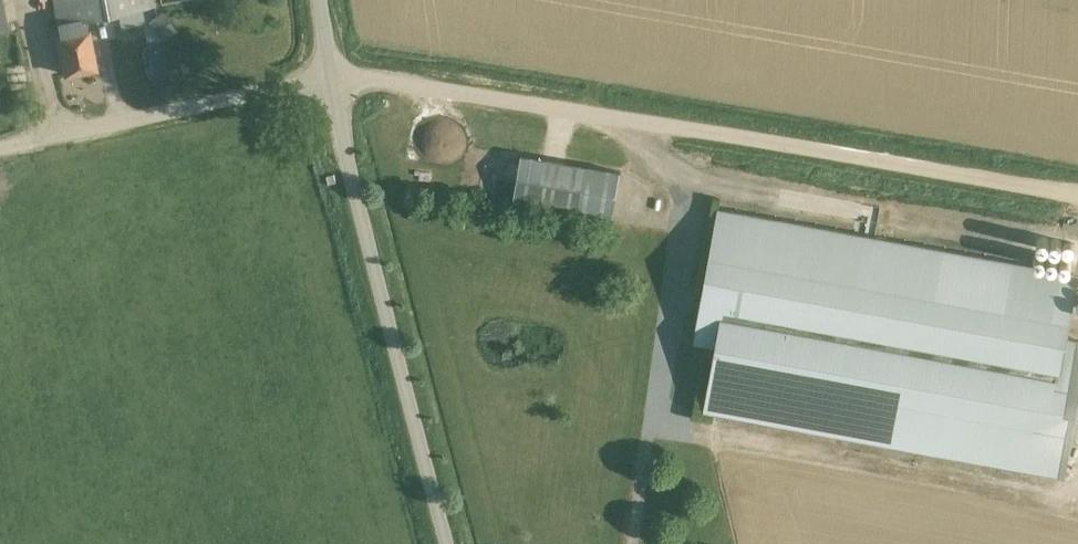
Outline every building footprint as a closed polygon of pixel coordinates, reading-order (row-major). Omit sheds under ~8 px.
[(153,0),(50,0),(64,74),(95,67),(85,18),(154,4),(153,0)] [(162,11),(152,18),(166,37),(175,30),(162,11)] [(586,165),(521,154),(514,198),(578,209),(613,215),(621,171),(586,165)] [(697,343),(719,347),(708,411),(1060,476),(1068,435),(1077,436),(1077,383),(1077,381),(1077,339),(1067,338),(1077,279),(1077,275),(722,209),(697,343)] [(1049,243),(1049,242),(1049,241),(1049,240),(1048,239),(1048,238),(1047,237),(1046,237),(1045,236),(1044,236),(1043,236),(1042,236),(1041,236),(1040,237),(1039,237),(1038,238),(1037,239),(1037,240),(1037,241),(1037,242),(1037,243),(1037,244),(1037,245),(1038,246),(1039,247),(1040,248),(1041,248),(1042,248),(1043,248),(1044,248),(1045,248),(1046,248),(1047,247),(1048,246),(1048,245),(1049,244),(1049,243)] [(1062,246),(1062,244),(1062,243),(1061,242),(1061,241),(1060,240),(1059,240),(1059,239),(1058,239),(1057,238),(1055,238),(1054,238),(1053,239),(1052,239),(1051,240),(1051,241),(1050,241),(1050,242),(1049,243),(1049,244),(1049,246),(1050,247),(1050,248),(1051,248),(1051,249),(1052,250),(1053,250),(1054,251),(1055,251),(1057,251),(1058,250),(1059,250),(1059,249),(1060,249),(1061,248),(1061,247),(1062,246)] [(1075,248),(1075,247),(1075,246),(1075,245),(1074,244),(1074,243),(1073,243),(1072,242),(1071,242),(1070,241),(1069,241),(1068,241),(1067,242),(1066,242),(1065,243),(1064,243),(1064,244),(1063,245),(1063,246),(1063,247),(1063,248),(1063,250),(1064,250),(1064,251),(1065,252),(1066,253),(1067,253),(1068,253),(1069,254),(1070,253),(1071,253),(1072,253),(1073,252),(1074,251),(1074,250),(1075,249),(1075,248)] [(1046,260),(1046,259),(1046,258),(1045,257),(1045,256),(1044,255),(1043,254),(1042,253),(1040,253),(1039,253),(1038,253),(1037,253),(1036,254),(1035,254),(1035,255),(1034,256),(1034,257),(1033,258),(1033,259),(1033,260),(1034,261),(1034,262),(1035,263),(1035,264),(1036,265),(1037,265),(1038,265),(1039,265),(1040,265),(1042,265),(1043,264),(1044,263),(1045,262),(1045,261),(1046,260)] [(1058,263),(1059,262),(1058,261),(1058,260),(1058,259),(1057,258),(1056,257),(1055,257),(1054,256),(1053,256),(1052,256),(1051,256),(1050,256),(1049,257),(1048,257),(1048,258),(1047,259),(1046,260),(1046,261),(1046,262),(1046,263),(1046,264),(1047,265),(1048,266),(1048,267),(1049,267),(1050,268),(1051,268),(1052,268),(1053,268),(1054,268),(1055,267),(1056,267),(1057,266),(1058,265),(1058,264),(1058,263)] [(1071,265),(1072,264),(1071,263),(1071,262),(1071,261),(1070,260),(1069,259),(1068,258),(1067,258),(1066,258),(1065,257),(1064,258),(1063,258),(1062,258),(1061,259),(1061,260),(1060,261),(1059,262),(1059,263),(1059,264),(1059,265),(1059,266),(1060,267),(1061,268),(1062,269),(1063,270),(1064,270),(1065,270),(1066,270),(1067,270),(1068,269),(1069,268),(1070,268),(1071,267),(1071,266),(1071,265)]
